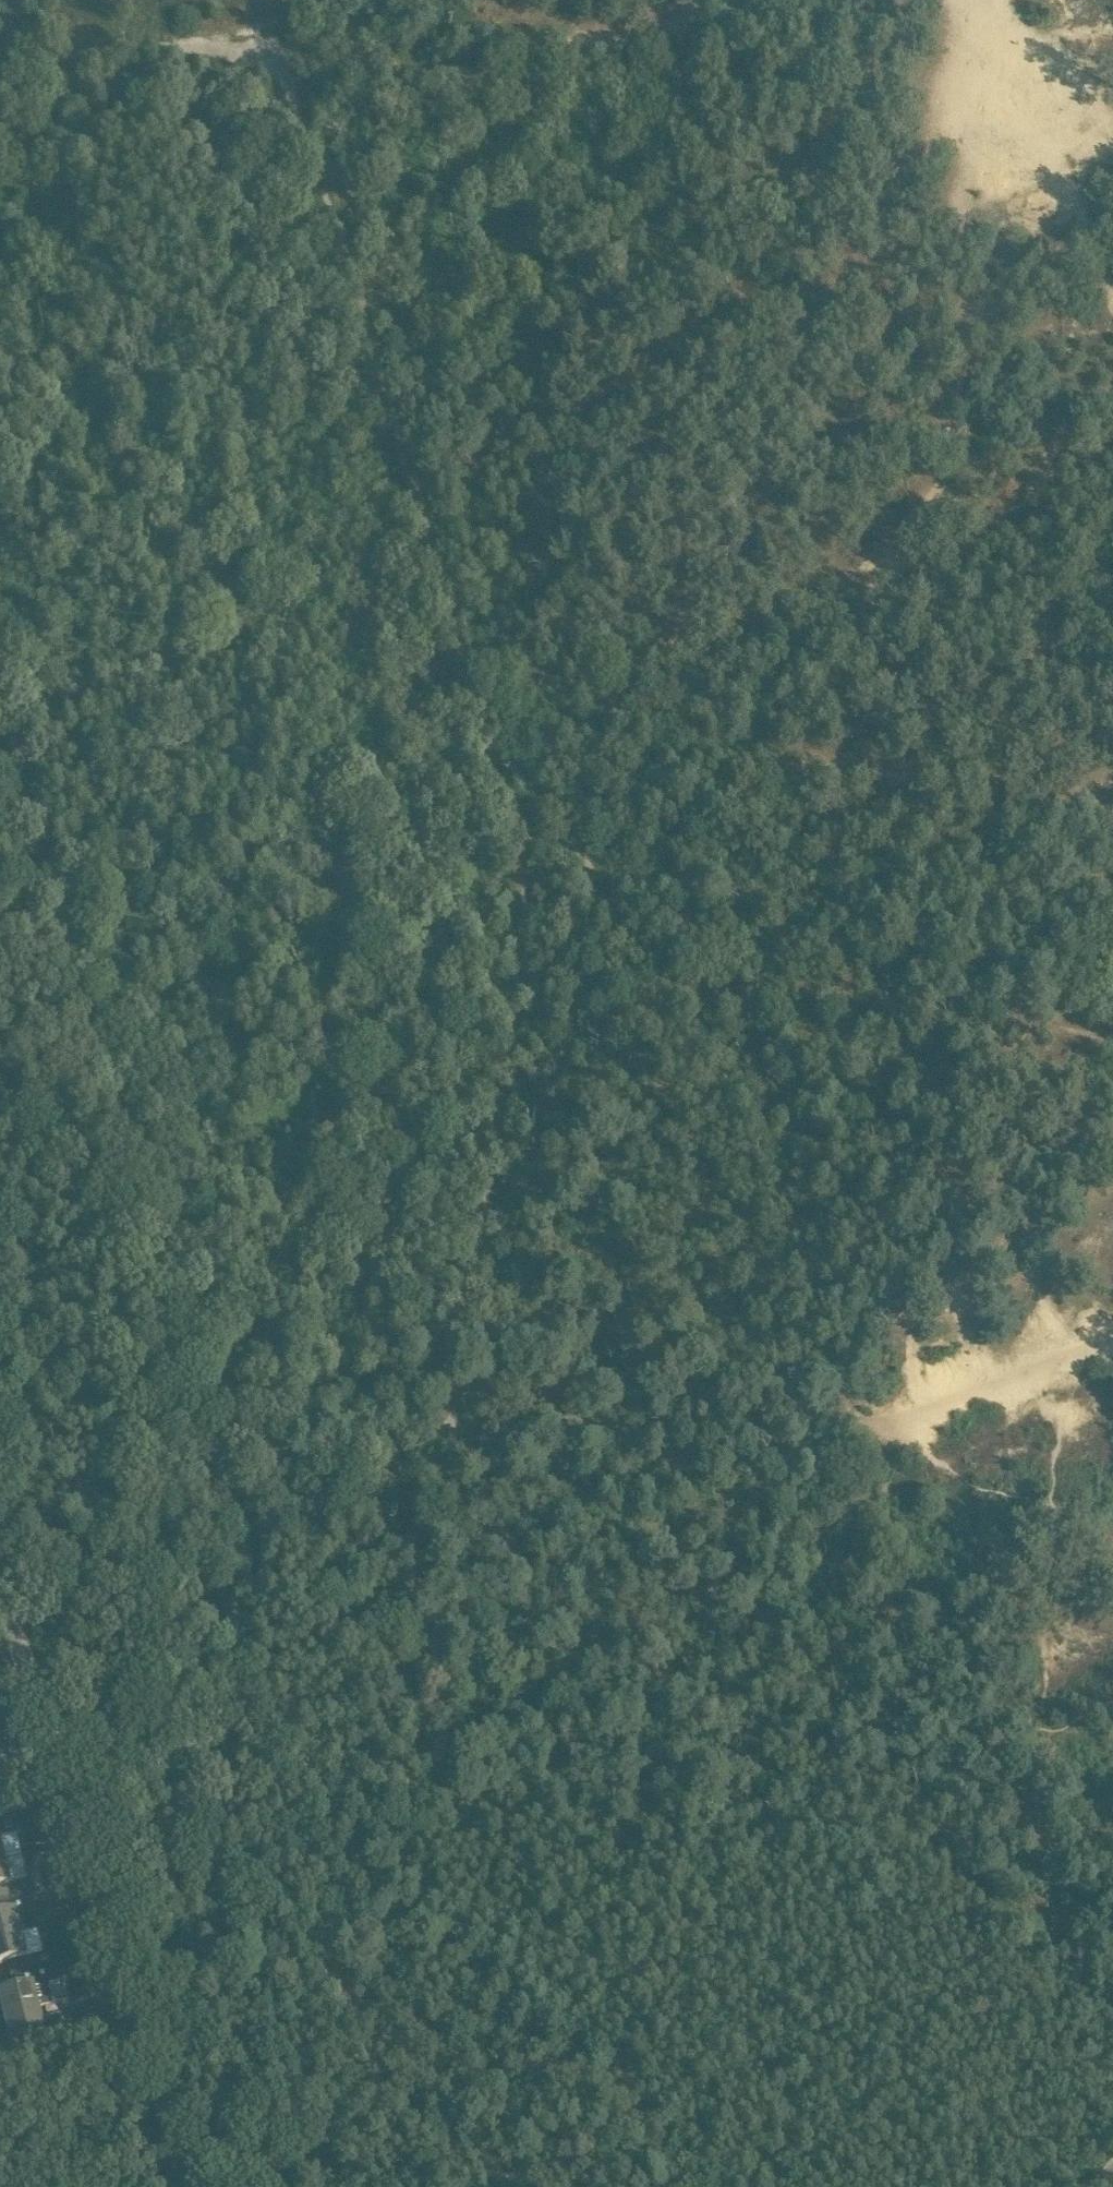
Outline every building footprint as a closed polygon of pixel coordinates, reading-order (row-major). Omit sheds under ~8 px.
[(38,1814),(0,1823),(0,1837),(42,1827),(38,1814)] [(20,1883),(23,1895),(32,1893),(23,1857),(6,1861),(5,1860),(0,1862),(0,1887),(20,1883)] [(76,1883),(66,1885),(68,1895),(79,1892),(77,1887),(76,1883)] [(40,1930),(32,1893),(23,1895),(23,1896),(12,1898),(15,1911),(0,1915),(0,1939),(40,1930)] [(28,1958),(22,1934),(40,1930),(0,1939),(0,1965),(28,1958)] [(39,1969),(61,1963),(58,1951),(37,1956),(39,1969)] [(5,2016),(40,2007),(70,2000),(61,1963),(39,1969),(40,1969),(18,1975),(21,1988),(0,1993),(0,1994),(5,2016)] [(27,2050),(56,2044),(66,2042),(63,2028),(60,2015),(43,2020),(40,2007),(5,2016),(11,2040),(24,2037),(27,2050)]
